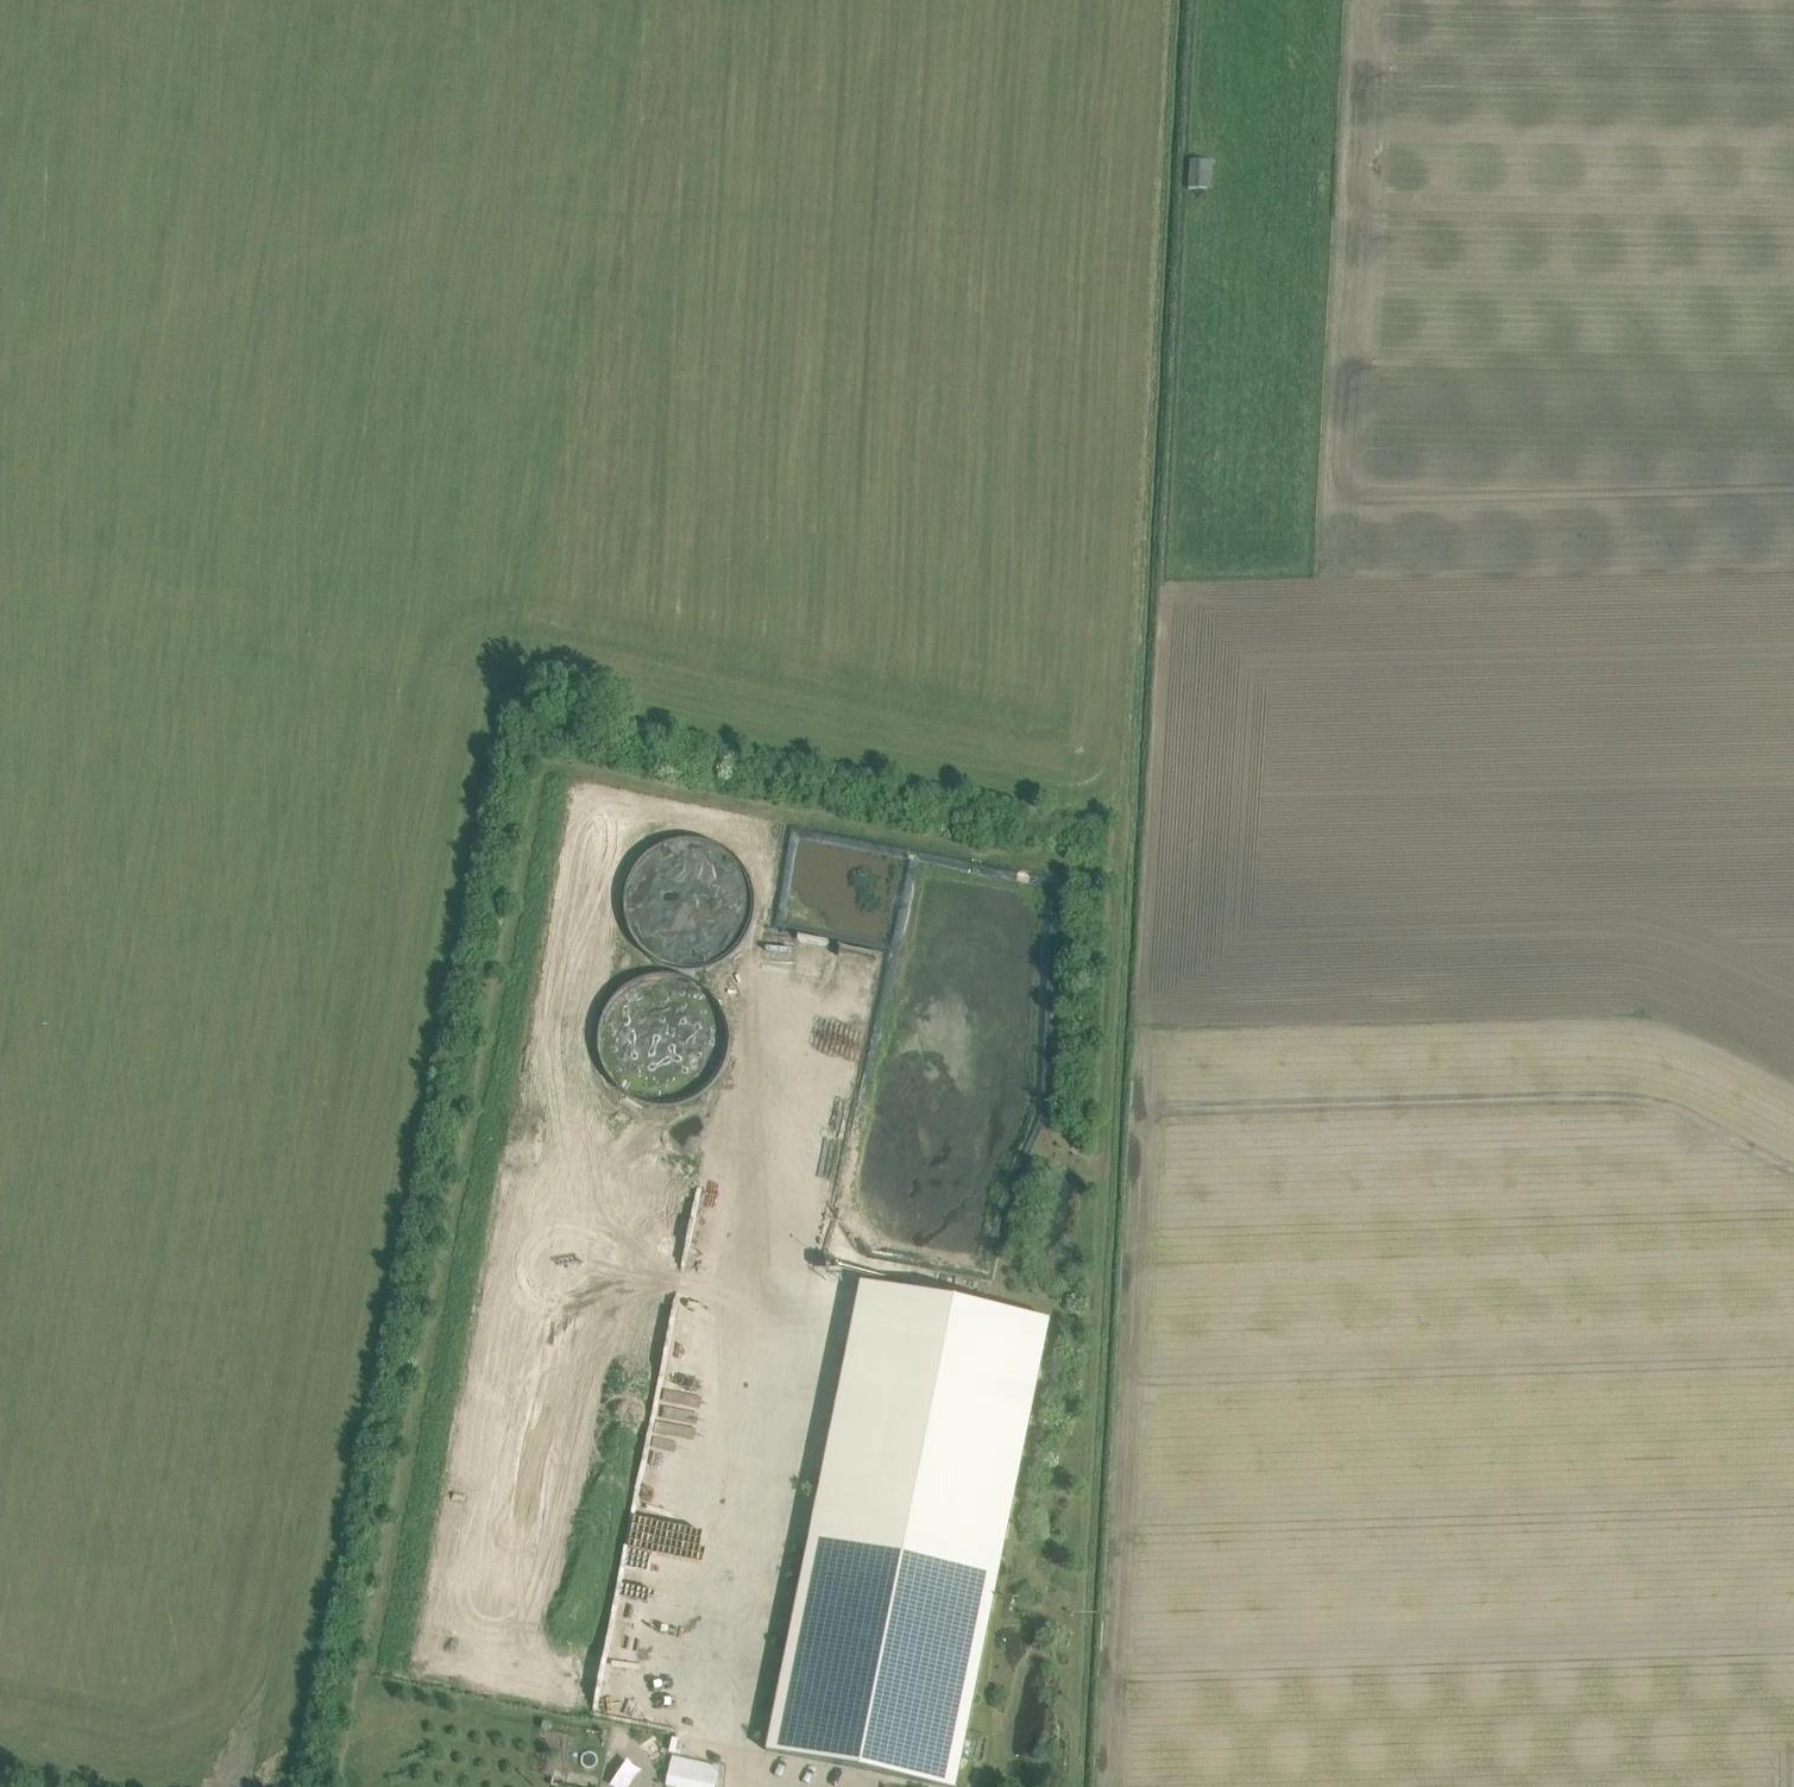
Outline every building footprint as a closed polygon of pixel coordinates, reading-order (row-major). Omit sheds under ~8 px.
[(1207,185),(1210,185),(1212,161),(1190,160),(1188,189),(1207,190),(1207,185)] [(717,1018),(699,973),(712,964),(716,962),(747,938),(753,892),(745,871),(724,844),(681,838),(658,847),(633,866),(627,912),(637,937),(646,948),(646,949),(642,975),(605,1004),(600,1043),(602,1050),(627,1081),(642,1083),(657,1102),(667,1094),(689,1085),(710,1069),(717,1018)] [(944,1786),(957,1786),(1051,1321),(862,1283),(767,1751),(944,1786)] [(779,1590),(783,1572),(770,1570),(767,1587),(779,1590)] [(721,1764),(672,1753),(665,1785),(676,1786),(716,1786),(721,1764)]
